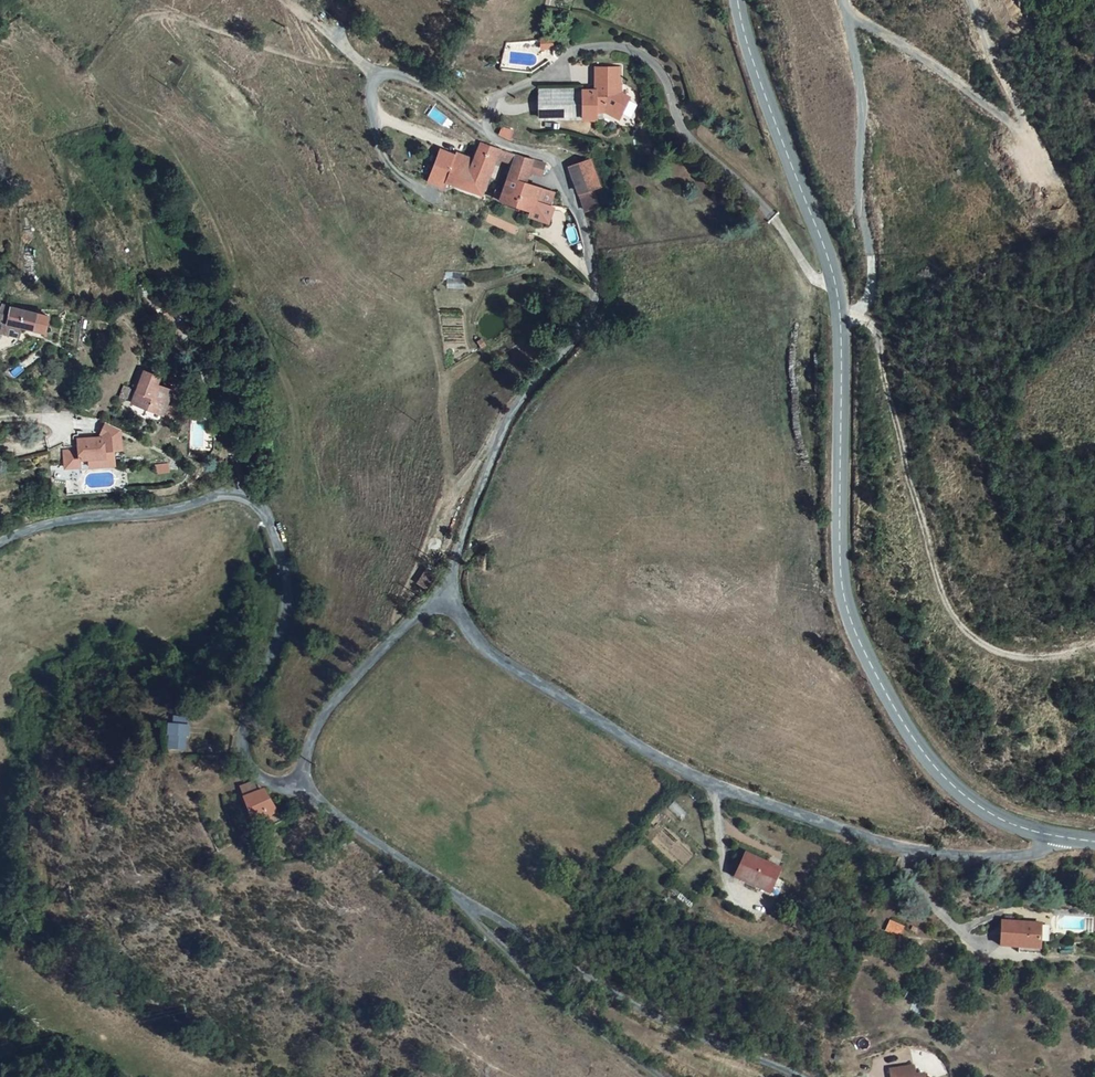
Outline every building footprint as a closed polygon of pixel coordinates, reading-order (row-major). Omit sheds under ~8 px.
[(539,39),(540,50),(554,48),(552,37),(539,39)] [(551,87),(561,87),(561,79),(551,79),(551,87)] [(595,120),(592,144),(610,145),(610,139),(621,138),(623,151),(640,148),(636,140),(632,141),(627,100),(608,101),(610,121),(595,120)] [(592,144),(595,120),(557,121),(558,145),(592,144)] [(493,191),(501,173),(480,167),(476,179),(471,193),(473,194),(483,197),(486,189),(493,191)] [(463,178),(443,171),(433,203),(467,214),(468,208),(473,194),(471,193),(476,179),(464,175),(463,178)] [(519,180),(501,173),(493,191),(486,189),(483,197),(473,194),(468,208),(503,219),(519,180)] [(536,230),(550,234),(555,222),(568,225),(571,215),(543,207),(548,191),(535,186),(532,193),(528,203),(520,225),(536,230)] [(585,204),(599,224),(610,218),(617,213),(603,192),(585,204)] [(619,232),(610,218),(599,224),(608,239),(619,232)] [(550,234),(549,238),(567,244),(571,230),(567,229),(568,225),(555,222),(550,234)] [(25,308),(16,305),(4,330),(32,337),(34,328),(21,325),(25,308)] [(53,315),(25,308),(21,325),(34,328),(48,331),(53,315)] [(61,317),(53,315),(48,331),(56,333),(61,317)] [(168,377),(151,372),(144,392),(151,396),(147,407),(174,416),(183,391),(166,385),(168,377)] [(83,450),(68,451),(69,468),(84,467),(84,459),(93,459),(109,458),(108,451),(117,450),(125,450),(124,429),(111,423),(105,434),(107,435),(107,437),(82,439),(83,450)] [(109,458),(93,459),(93,468),(118,466),(117,450),(108,451),(109,458)] [(459,664),(468,659),(464,650),(454,654),(459,664)] [(162,724),(162,750),(184,750),(184,724),(162,724)] [(241,788),(246,798),(257,793),(253,783),(241,788)] [(275,812),(263,790),(257,793),(246,798),(245,798),(252,815),(258,824),(262,822),(261,818),(268,815),(275,812)] [(781,867),(745,854),(736,878),(780,895),(786,880),(777,876),(781,867)] [(1041,923),(1003,921),(1002,945),(1018,947),(1019,952),(1043,953),(1044,943),(1040,943),(1041,923)] [(888,1070),(889,1076),(922,1076),(922,1074),(913,1075),(911,1066),(888,1070)]
